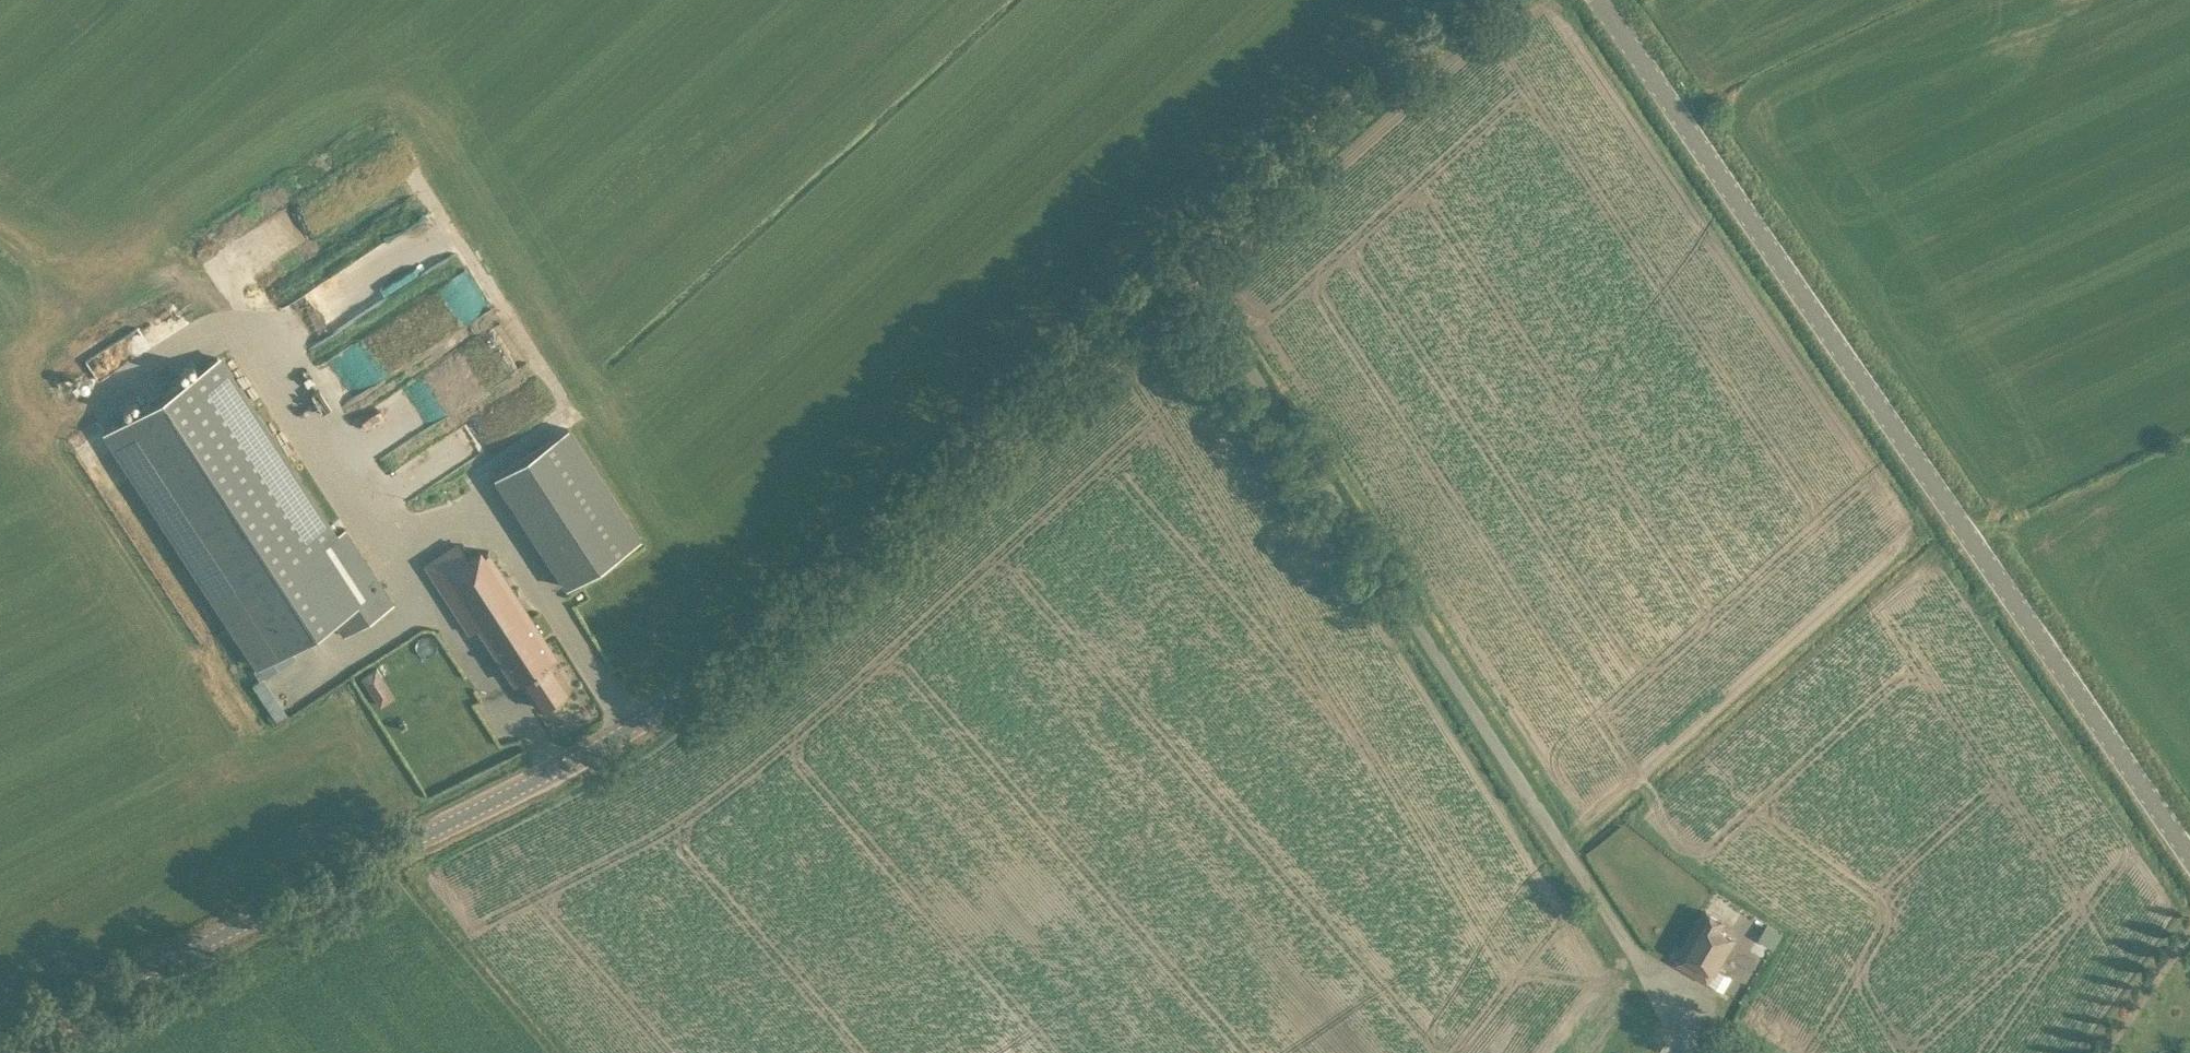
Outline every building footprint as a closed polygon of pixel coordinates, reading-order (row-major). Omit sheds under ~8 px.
[(218,356),(106,430),(260,665),(333,617),(344,634),(394,602),(345,527),(334,534),(218,356)] [(571,422),(491,465),(554,583),(635,540),(571,422)] [(439,582),(459,613),(471,631),(480,625),(519,599),(487,551),(470,562),(439,582)] [(519,599),(480,625),(519,685),(523,683),(538,706),(570,685),(552,657),(555,655),(543,637),(519,599)] [(297,641),(290,645),(294,651),(301,646),(297,641)] [(368,687),(384,677),(377,666),(361,676),(368,687)] [(1677,962),(1696,973),(1707,980),(1723,956),(1734,937),(1719,928),(1723,920),(1706,910),(1682,951),(1683,951),(1677,962)] [(1751,949),(1765,956),(1778,928),(1764,921),(1751,949)]
